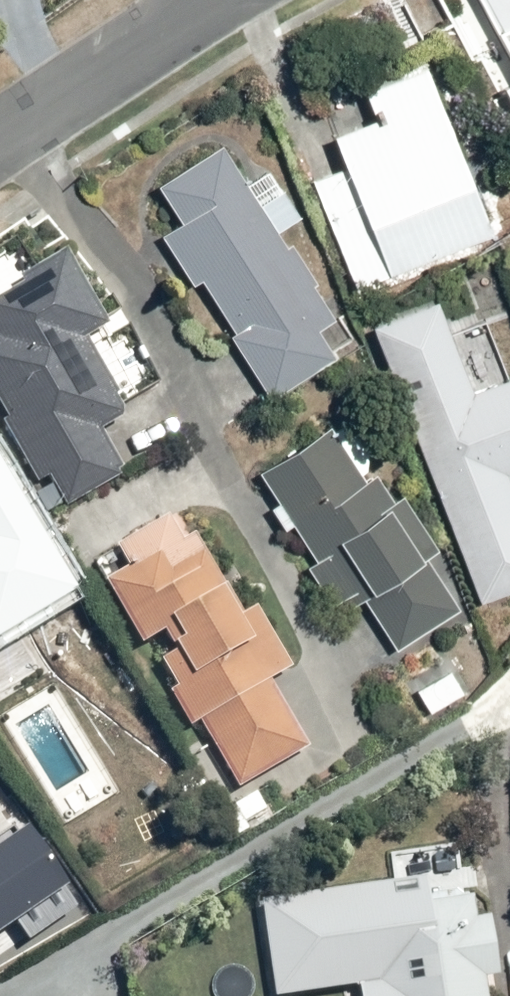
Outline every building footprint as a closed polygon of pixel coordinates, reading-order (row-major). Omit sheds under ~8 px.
[(509,126),(509,0),(441,0),(509,126)] [(348,170),(314,181),(358,296),(501,241),(434,67),(373,90),(382,113),(332,132),(348,170)] [(229,143),(165,182),(189,222),(163,238),(193,287),(208,277),(279,394),(349,352),(276,232),(304,214),(278,171),(255,185),(229,143)] [(69,251),(0,298),(0,325),(8,336),(0,341),(0,400),(67,497),(125,457),(101,422),(133,401),(89,338),(116,319),(69,251)] [(402,391),(485,601),(509,591),(509,479),(507,472),(509,470),(509,377),(481,388),(471,363),(402,391)] [(338,416),(262,469),(282,498),(269,507),(286,533),(299,524),(321,556),(308,565),(341,612),(371,592),(405,641),(461,601),(432,560),(445,551),(404,492),(395,499),(338,416)] [(85,585),(11,471),(0,478),(0,640),(85,585)] [(139,565),(113,579),(149,644),(170,632),(165,623),(178,615),(190,635),(182,640),(200,672),(175,686),(196,726),(206,721),(243,789),(316,749),(276,677),(297,666),(261,601),(247,609),(203,530),(188,538),(177,519),(128,546),(139,565)] [(106,633),(44,668),(68,711),(130,675),(106,633)] [(16,677),(0,653),(0,687),(16,677)] [(455,665),(421,687),(439,715),(473,693),(455,665)] [(312,886),(323,990),(365,986),(367,995),(498,995),(497,982),(508,981),(501,913),(486,914),(483,889),(415,896),(412,876),(312,886)]
